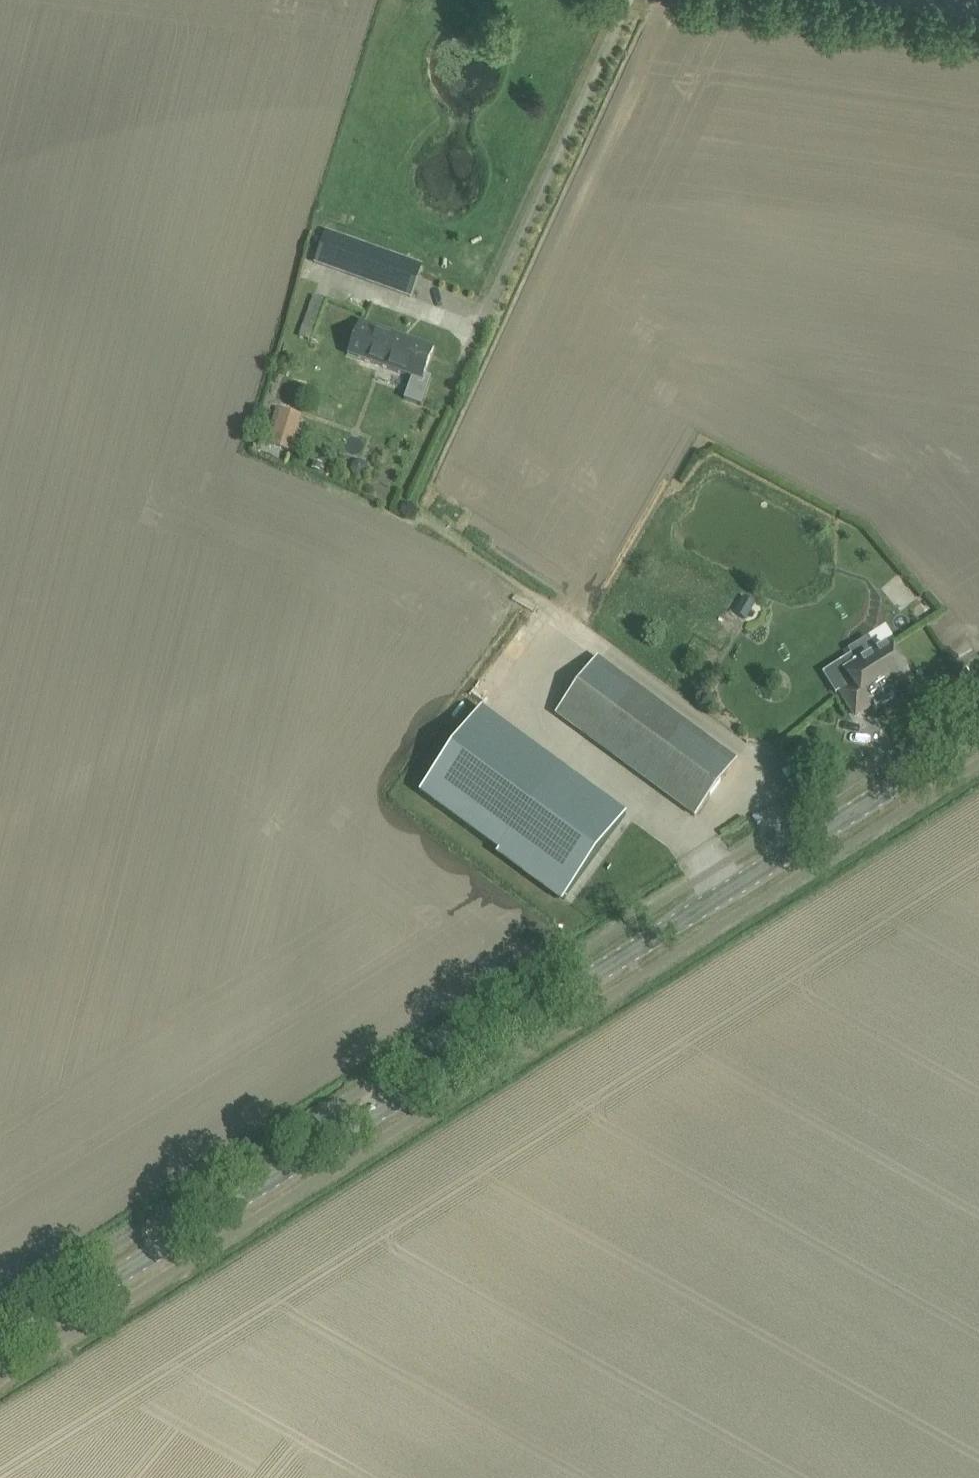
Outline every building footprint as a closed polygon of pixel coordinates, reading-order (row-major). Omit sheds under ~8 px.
[(317,258),(316,262),(392,290),(411,297),(415,287),(418,277),(422,267),(403,260),(326,232),(317,258)] [(299,337),(312,341),(327,301),(313,297),(299,337)] [(353,342),(348,355),(412,378),(404,400),(405,401),(419,405),(421,406),(431,379),(431,378),(424,376),(435,347),(407,337),(399,334),(399,335),(360,321),(360,322),(353,342)] [(266,444),(291,451),(300,416),(276,409),(266,444)] [(852,654),(823,673),(836,694),(838,692),(840,691),(841,693),(845,699),(856,716),(882,699),(879,694),(891,686),(908,676),(897,659),(888,646),(858,665),(854,658),(852,654)] [(738,760),(598,658),(557,715),(696,817),(738,760)] [(481,709),(419,793),(499,851),(564,900),(626,815),(561,767),(481,709)]
